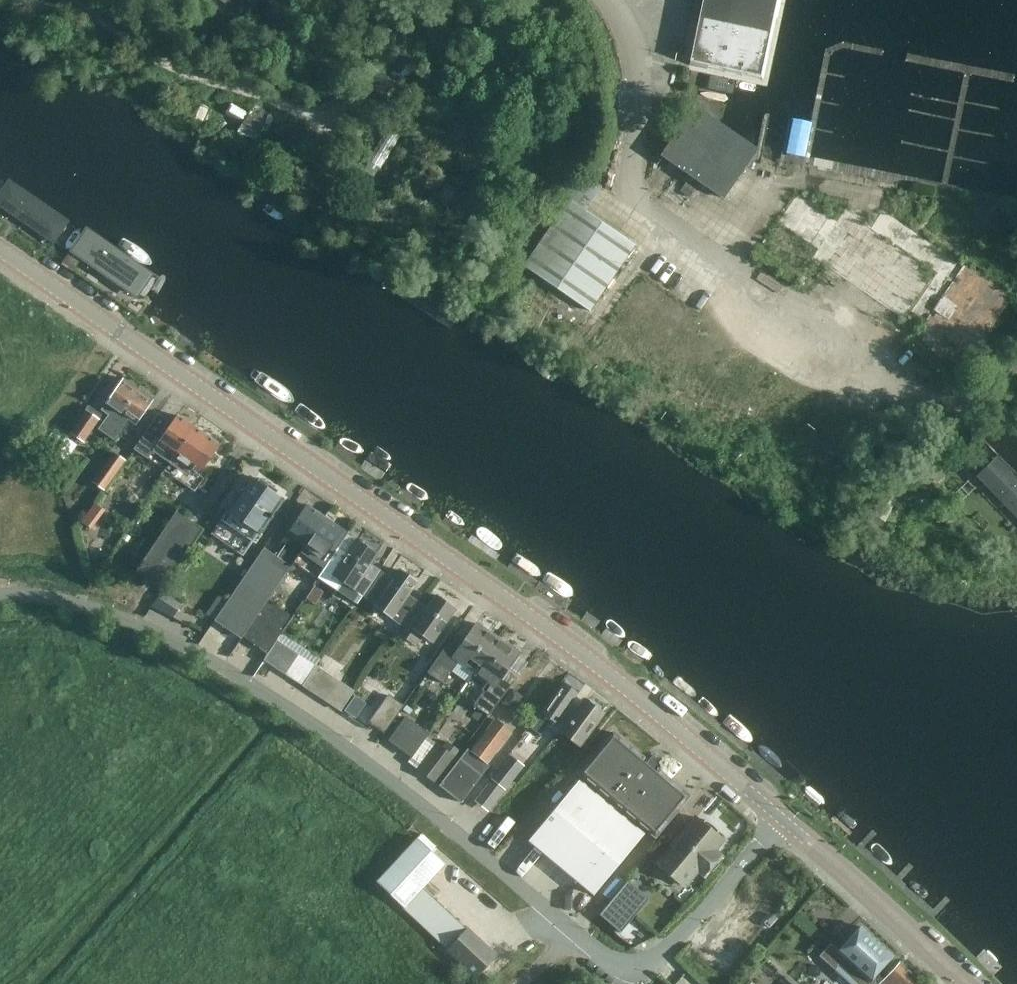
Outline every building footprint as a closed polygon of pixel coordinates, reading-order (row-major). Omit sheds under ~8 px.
[(780,0),(702,0),(688,65),(706,69),(706,68),(761,79),(775,17),(776,18),(780,0)] [(743,168),(698,137),(711,118),(695,107),(661,155),(723,198),(743,168)] [(803,155),(809,122),(792,119),(786,152),(803,155)] [(0,182),(0,213),(71,263),(96,226),(10,167),(0,182)] [(635,245),(585,211),(601,187),(581,173),(564,197),(569,200),(524,266),(590,311),(635,245)] [(1012,296),(964,263),(963,265),(883,210),(882,209),(870,227),(846,210),(847,208),(846,207),(839,218),(796,189),(774,222),(816,251),(811,259),(812,259),(813,257),(903,319),(902,321),(903,322),(910,311),(925,321),(923,323),(971,356),(1012,296)] [(100,229),(75,266),(148,314),(172,278),(100,229)] [(804,287),(810,277),(811,277),(804,272),(797,282),(804,287)] [(105,403),(111,408),(108,413),(109,413),(98,429),(106,434),(138,389),(123,377),(105,403)] [(154,400),(138,389),(106,434),(114,440),(128,420),(136,425),(154,400)] [(84,443),(100,419),(86,409),(70,433),(84,443)] [(177,414),(171,424),(167,422),(168,420),(158,414),(134,449),(148,458),(153,451),(170,463),(174,457),(195,426),(177,414)] [(195,426),(174,457),(170,463),(188,475),(195,465),(203,470),(217,450),(209,445),(213,439),(195,426)] [(51,433),(45,442),(53,447),(59,438),(51,433)] [(104,490),(125,461),(113,452),(92,482),(104,490)] [(1016,520),(1016,479),(997,459),(977,480),(1016,520)] [(211,534),(243,556),(270,518),(272,519),(274,515),(272,514),(282,499),(275,494),(277,491),(260,479),(257,482),(250,477),(211,534)] [(877,517),(891,496),(880,489),(867,511),(877,517)] [(95,526),(106,506),(94,500),(84,520),(95,526)] [(306,503),(286,533),(283,537),(288,540),(277,557),(265,548),(215,621),(241,638),(268,600),(291,566),(299,553),(304,546),(325,516),(306,503)] [(163,589),(202,531),(176,513),(137,571),(163,589)] [(343,528),(325,516),(304,546),(299,553),(316,565),(311,573),(317,577),(338,547),(344,537),(339,534),(343,528)] [(348,554),(338,547),(317,577),(357,604),(363,596),(378,573),(368,567),(377,554),(357,541),(348,554)] [(391,582),(378,573),(363,596),(374,604),(373,605),(392,618),(388,625),(398,631),(417,602),(407,595),(416,581),(399,570),(391,582)] [(427,608),(417,602),(398,631),(397,632),(416,646),(423,636),(432,642),(455,608),(436,595),(427,608)] [(268,600),(241,638),(242,639),(243,637),(265,653),(273,641),(291,615),(268,600)] [(454,635),(428,672),(444,683),(453,669),(451,668),(456,660),(473,672),(498,638),(476,623),(463,641),(454,635)] [(519,653),(498,638),(473,672),(491,685),(485,692),(483,691),(474,704),(489,715),(516,678),(506,671),(519,653)] [(302,685),(315,665),(277,639),(264,660),(302,685)] [(341,711),(354,691),(315,665),(302,685),(341,711)] [(564,682),(542,714),(532,729),(541,735),(551,721),(557,725),(578,693),(564,682)] [(384,732),(404,705),(389,694),(368,722),(384,732)] [(354,718),(365,703),(355,696),(343,711),(354,718)] [(585,700),(562,733),(579,746),(602,713),(585,700)] [(412,757),(429,733),(405,716),(389,740),(412,757)] [(495,718),(470,750),(467,748),(439,785),(461,802),(490,766),(487,764),(512,731),(495,718)] [(644,758),(636,752),(612,733),(578,774),(654,837),(689,796),(657,770),(655,772),(652,769),(659,761),(652,755),(645,763),(642,761),(644,758)] [(481,813),(520,764),(508,755),(470,804),(481,813)] [(594,896),(636,844),(645,833),(580,779),(528,841),(594,896)] [(515,825),(512,822),(514,819),(508,814),(510,812),(509,811),(522,795),(515,789),(498,810),(495,809),(484,824),(504,840),(515,825)] [(704,820),(703,822),(696,817),(663,857),(690,879),(698,868),(705,873),(717,858),(711,853),(723,839),(717,834),(718,832),(720,831),(716,826),(713,824),(710,822),(705,819),(704,820)] [(377,882),(404,907),(423,887),(445,864),(417,838),(377,882)] [(641,893),(627,882),(601,913),(599,915),(602,917),(621,932),(632,919),(624,913),(641,893)] [(448,949),(467,929),(459,922),(423,887),(404,907),(403,908),(448,949)] [(829,961),(824,966),(844,983),(877,983),(882,978),(878,974),(894,956),(861,926),(829,961)] [(467,929),(448,949),(477,976),(496,956),(467,929)] [(883,979),(882,978),(877,983),(923,983),(924,983),(899,961),(883,979)]
